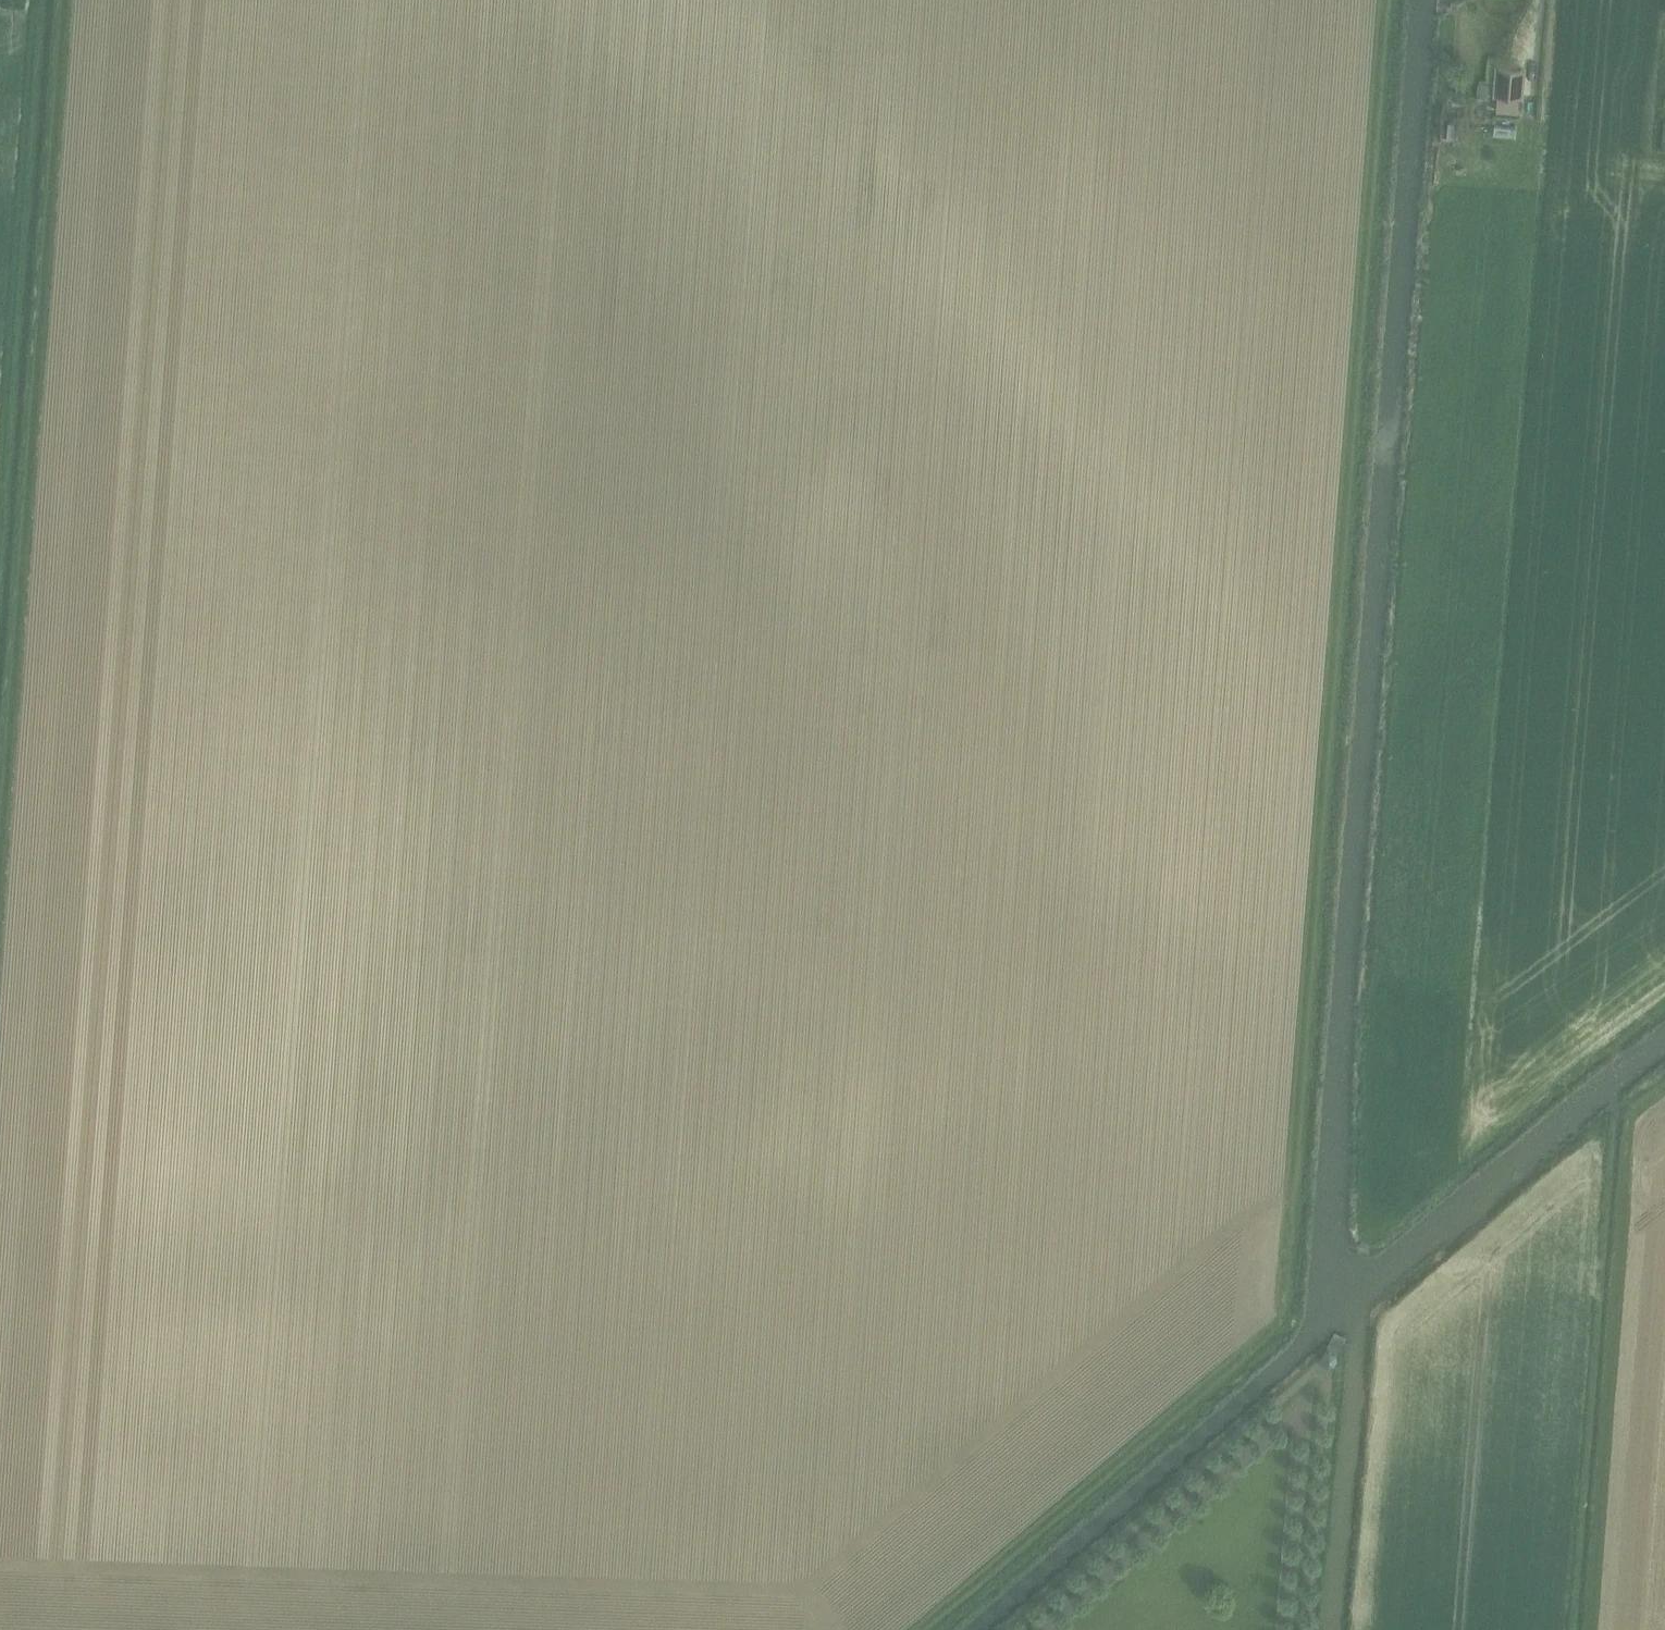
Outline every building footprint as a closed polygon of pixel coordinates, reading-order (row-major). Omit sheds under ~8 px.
[(1497,67),(1495,94),(1498,94),(1497,112),(1518,113),(1519,96),(1522,96),(1524,69),(1497,67)] [(1478,82),(1477,99),(1488,100),(1489,83),(1478,82)] [(1494,126),(1493,136),(1515,137),(1516,128),(1494,126)]
